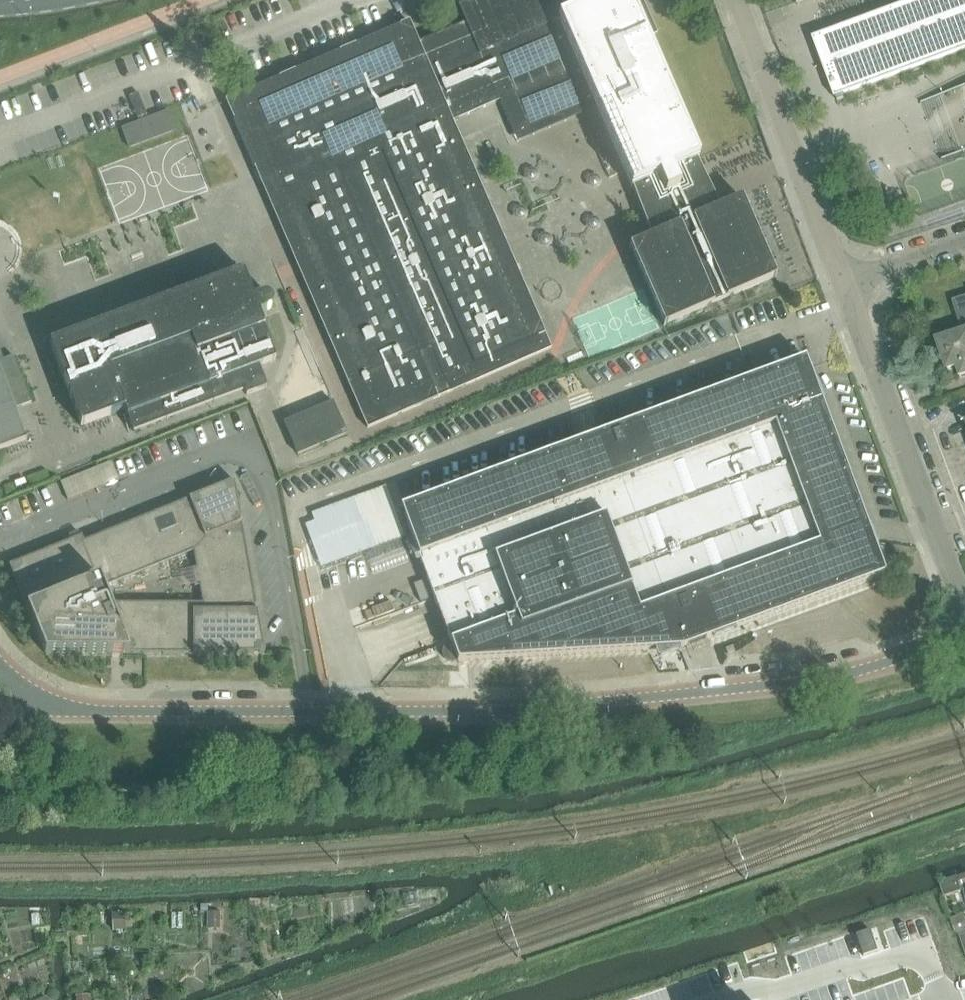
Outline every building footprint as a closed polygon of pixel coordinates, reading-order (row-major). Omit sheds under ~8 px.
[(633,7),(630,0),(457,0),(467,24),(419,44),(410,23),(227,102),(368,429),(452,393),(552,349),(453,122),(501,101),(519,143),(599,107),(633,186),(632,186),(633,188),(635,188),(653,237),(630,247),(630,249),(632,248),(665,325),(664,326),(664,327),(777,279),(777,278),(775,278),(743,200),(744,200),(743,199),(719,209),(696,162),(699,161),(697,158),(696,159),(639,25),(641,24),(633,7)] [(813,38),(836,98),(964,50),(964,0),(916,0),(813,38)] [(227,181),(126,209),(144,272),(244,243),(227,181)] [(880,184),(866,189),(872,205),(886,199),(880,184)] [(50,344),(81,427),(125,410),(134,433),(245,391),(247,395),(267,388),(259,367),(276,360),(276,359),(275,359),(264,329),(265,328),(260,314),(268,311),(271,309),(273,307),(273,304),(273,300),(271,298),(269,296),(266,295),(262,296),(254,299),(244,271),(50,344)] [(954,301),(964,332),(964,331),(964,297),(954,301)] [(964,332),(937,340),(947,371),(958,368),(961,378),(964,377),(964,331),(964,332)] [(27,441),(27,439),(26,439),(15,410),(32,404),(14,357),(4,361),(0,350),(0,451),(27,441)] [(593,437),(400,508),(419,555),(435,597),(451,637),(453,643),(447,645),(444,649),(443,654),(445,658),(449,661),(454,662),(459,660),(460,661),(470,660),(483,660),(654,650),(658,660),(680,651),(679,649),(681,648),(685,648),(711,638),(829,595),(885,574),(872,539),(867,527),(805,359),(805,358),(738,383),(629,423),(611,430),(593,437)] [(547,377),(533,381),(537,393),(550,389),(547,377)] [(280,425),(294,459),(348,435),(334,402),(283,424),(280,425)] [(97,466),(60,481),(68,500),(105,485),(97,466)] [(265,654),(265,653),(235,481),(84,541),(82,535),(10,564),(23,597),(46,653),(112,653),(147,654),(265,654)] [(426,579),(414,584),(421,602),(433,598),(426,579)] [(733,645),(726,648),(728,655),(736,652),(733,645)] [(958,878),(940,884),(945,898),(963,892),(960,884),(958,878)] [(221,910),(208,910),(208,927),(221,927),(221,910)] [(40,912),(31,913),(32,924),(41,924),(40,912)] [(126,912),(113,912),(114,931),(127,930),(126,912)] [(950,919),(956,935),(964,931),(964,917),(964,914),(950,919)] [(870,929),(856,934),(863,956),(877,951),(870,929)] [(240,949),(231,949),(231,959),(240,959),(240,949)]
